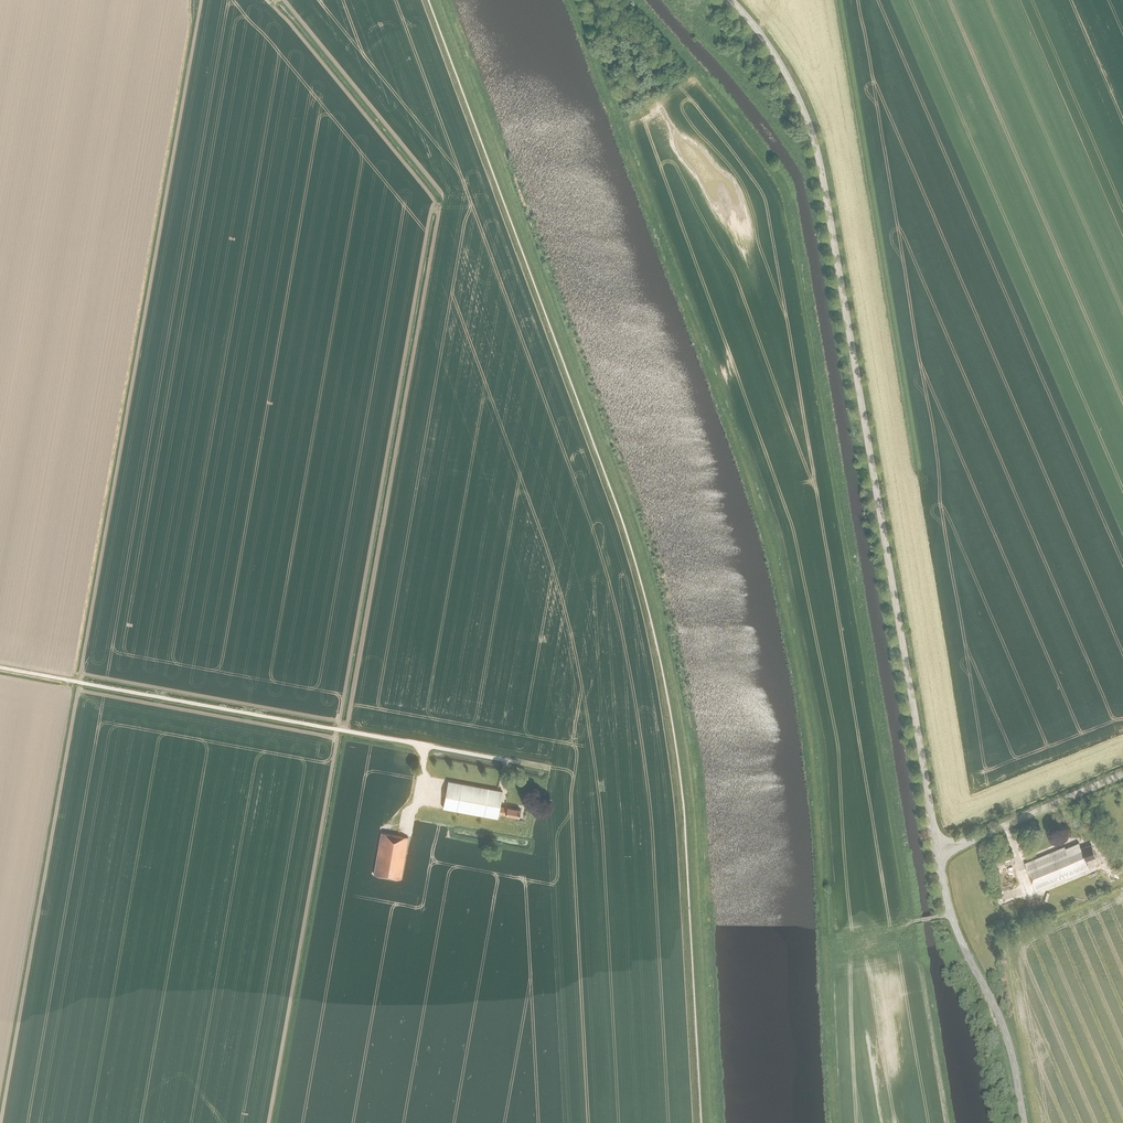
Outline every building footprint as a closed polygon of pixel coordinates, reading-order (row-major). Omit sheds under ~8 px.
[(396,760),(412,762),(414,752),(398,749),(396,760)] [(507,808),(500,807),(503,793),(498,792),(499,791),(449,781),(444,808),(498,819),(499,815),(506,816),(519,818),(521,811),(508,808),(507,808)] [(401,880),(409,837),(381,832),(374,875),(401,880)] [(1097,857),(1093,845),(1084,849),(1082,844),(1069,849),(1076,865),(1089,860),(1097,857)] [(1091,869),(1089,860),(1076,865),(1069,849),(1068,846),(1026,865),(1036,891),(1091,869)] [(1007,867),(1005,860),(998,863),(1000,869),(1007,867)]
